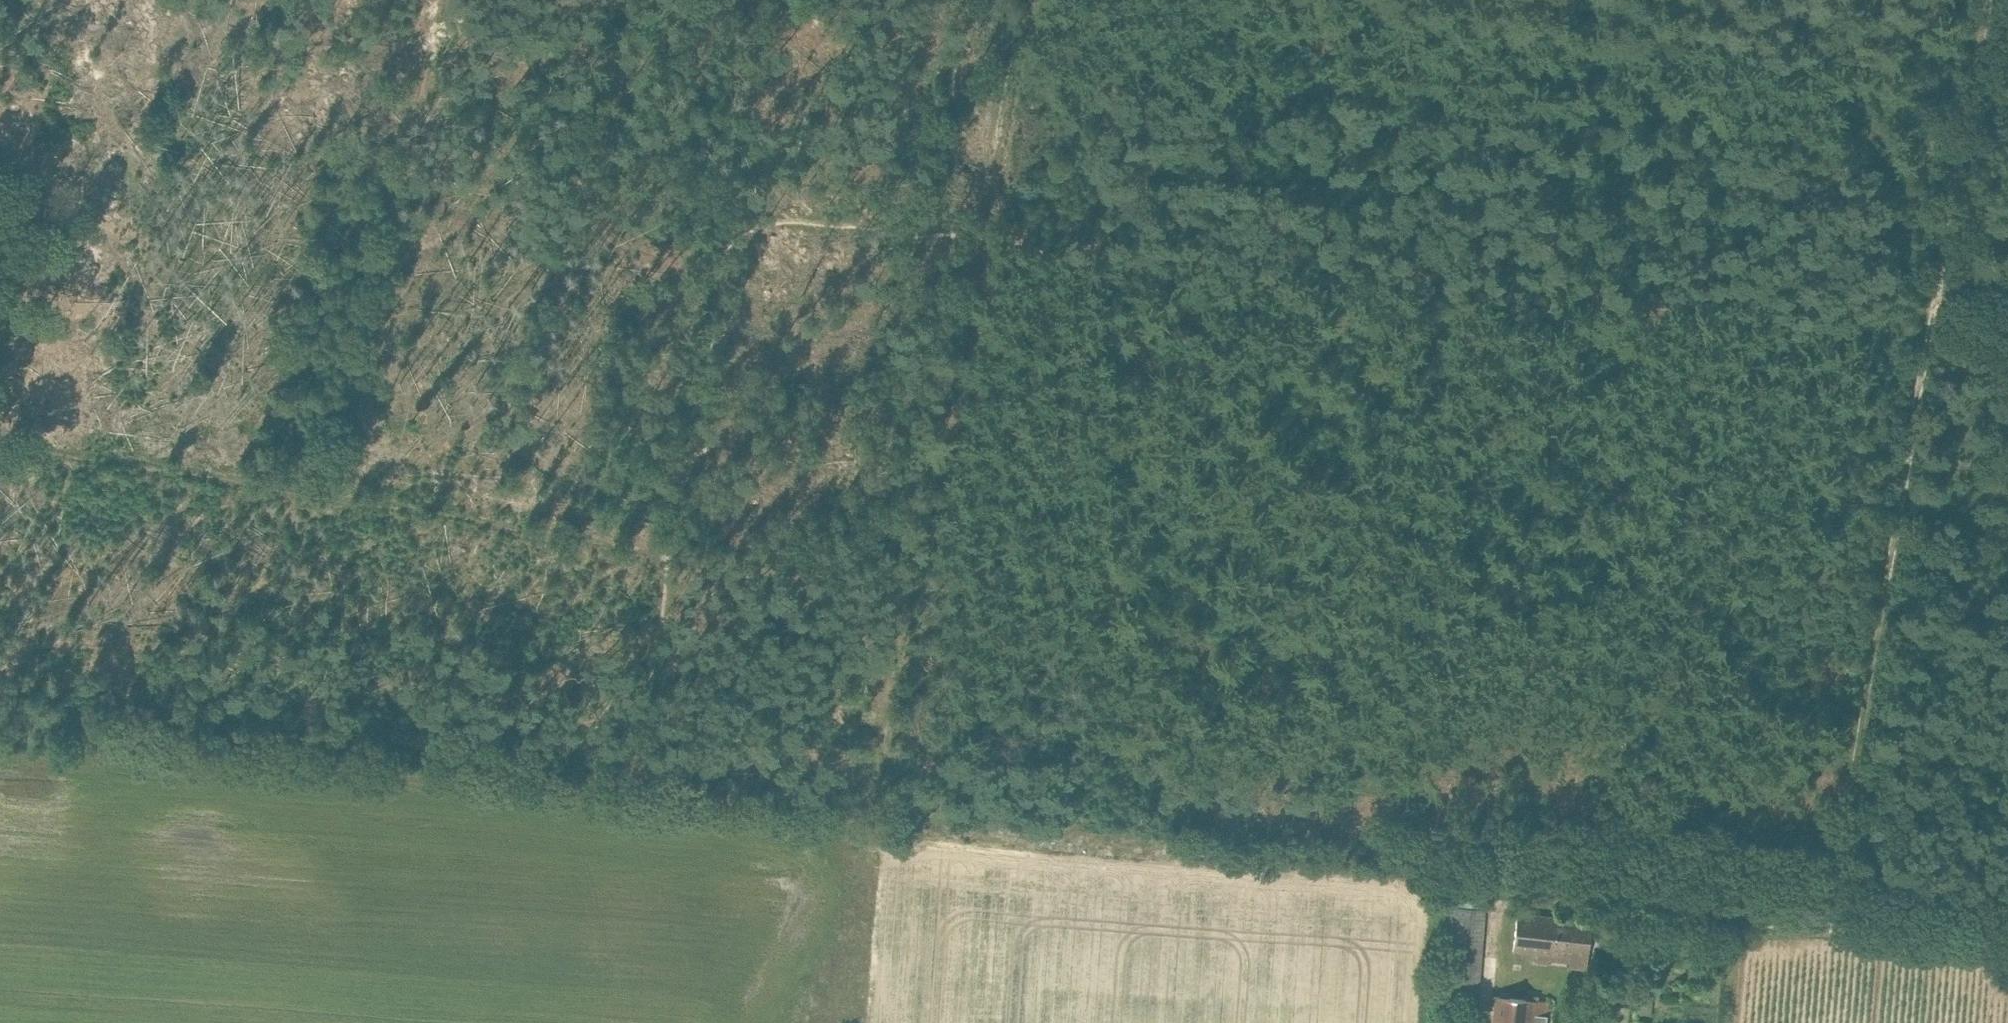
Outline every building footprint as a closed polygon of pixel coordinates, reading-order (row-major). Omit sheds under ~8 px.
[(1445,980),(1478,983),(1484,909),(1452,906),(1445,980)] [(1517,913),(1513,950),(1537,953),(1536,961),(1548,963),(1548,960),(1570,963),(1570,966),(1587,968),(1591,923),(1570,920),(1571,919),(1517,913)] [(1590,1002),(1650,1007),(1652,987),(1591,982),(1590,1002)] [(1548,1001),(1494,996),(1494,997),(1496,998),(1493,1022),(1545,1022),(1548,1001)]
